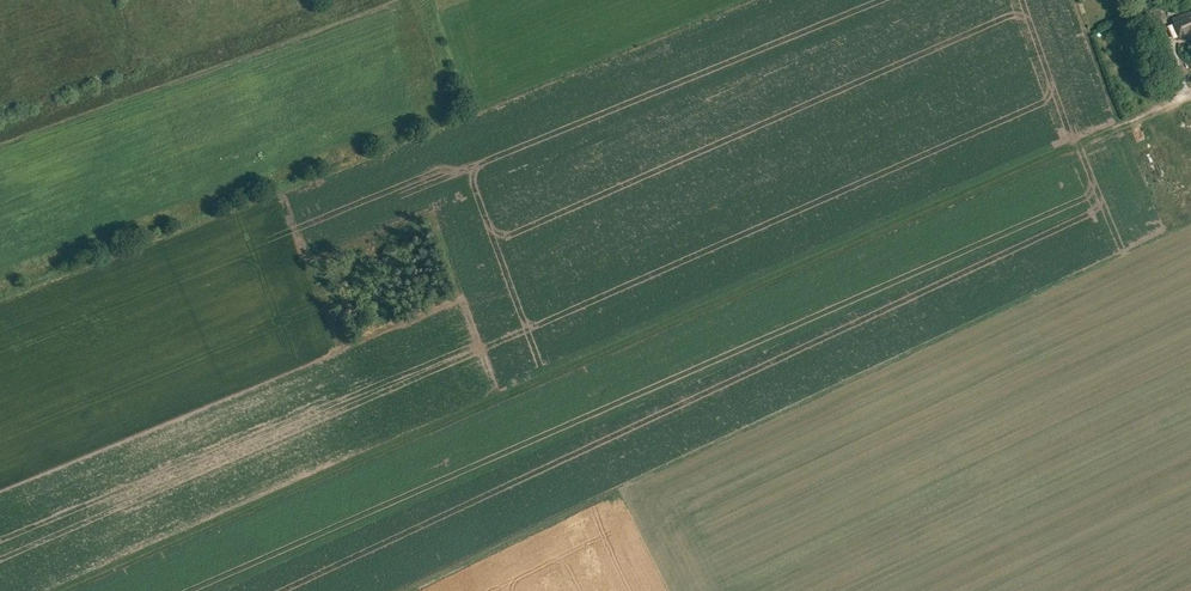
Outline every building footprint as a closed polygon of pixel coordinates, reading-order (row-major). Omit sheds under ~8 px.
[(1186,15),(1185,14),(1173,20),(1182,40),(1190,36),(1190,13),(1186,15)]
